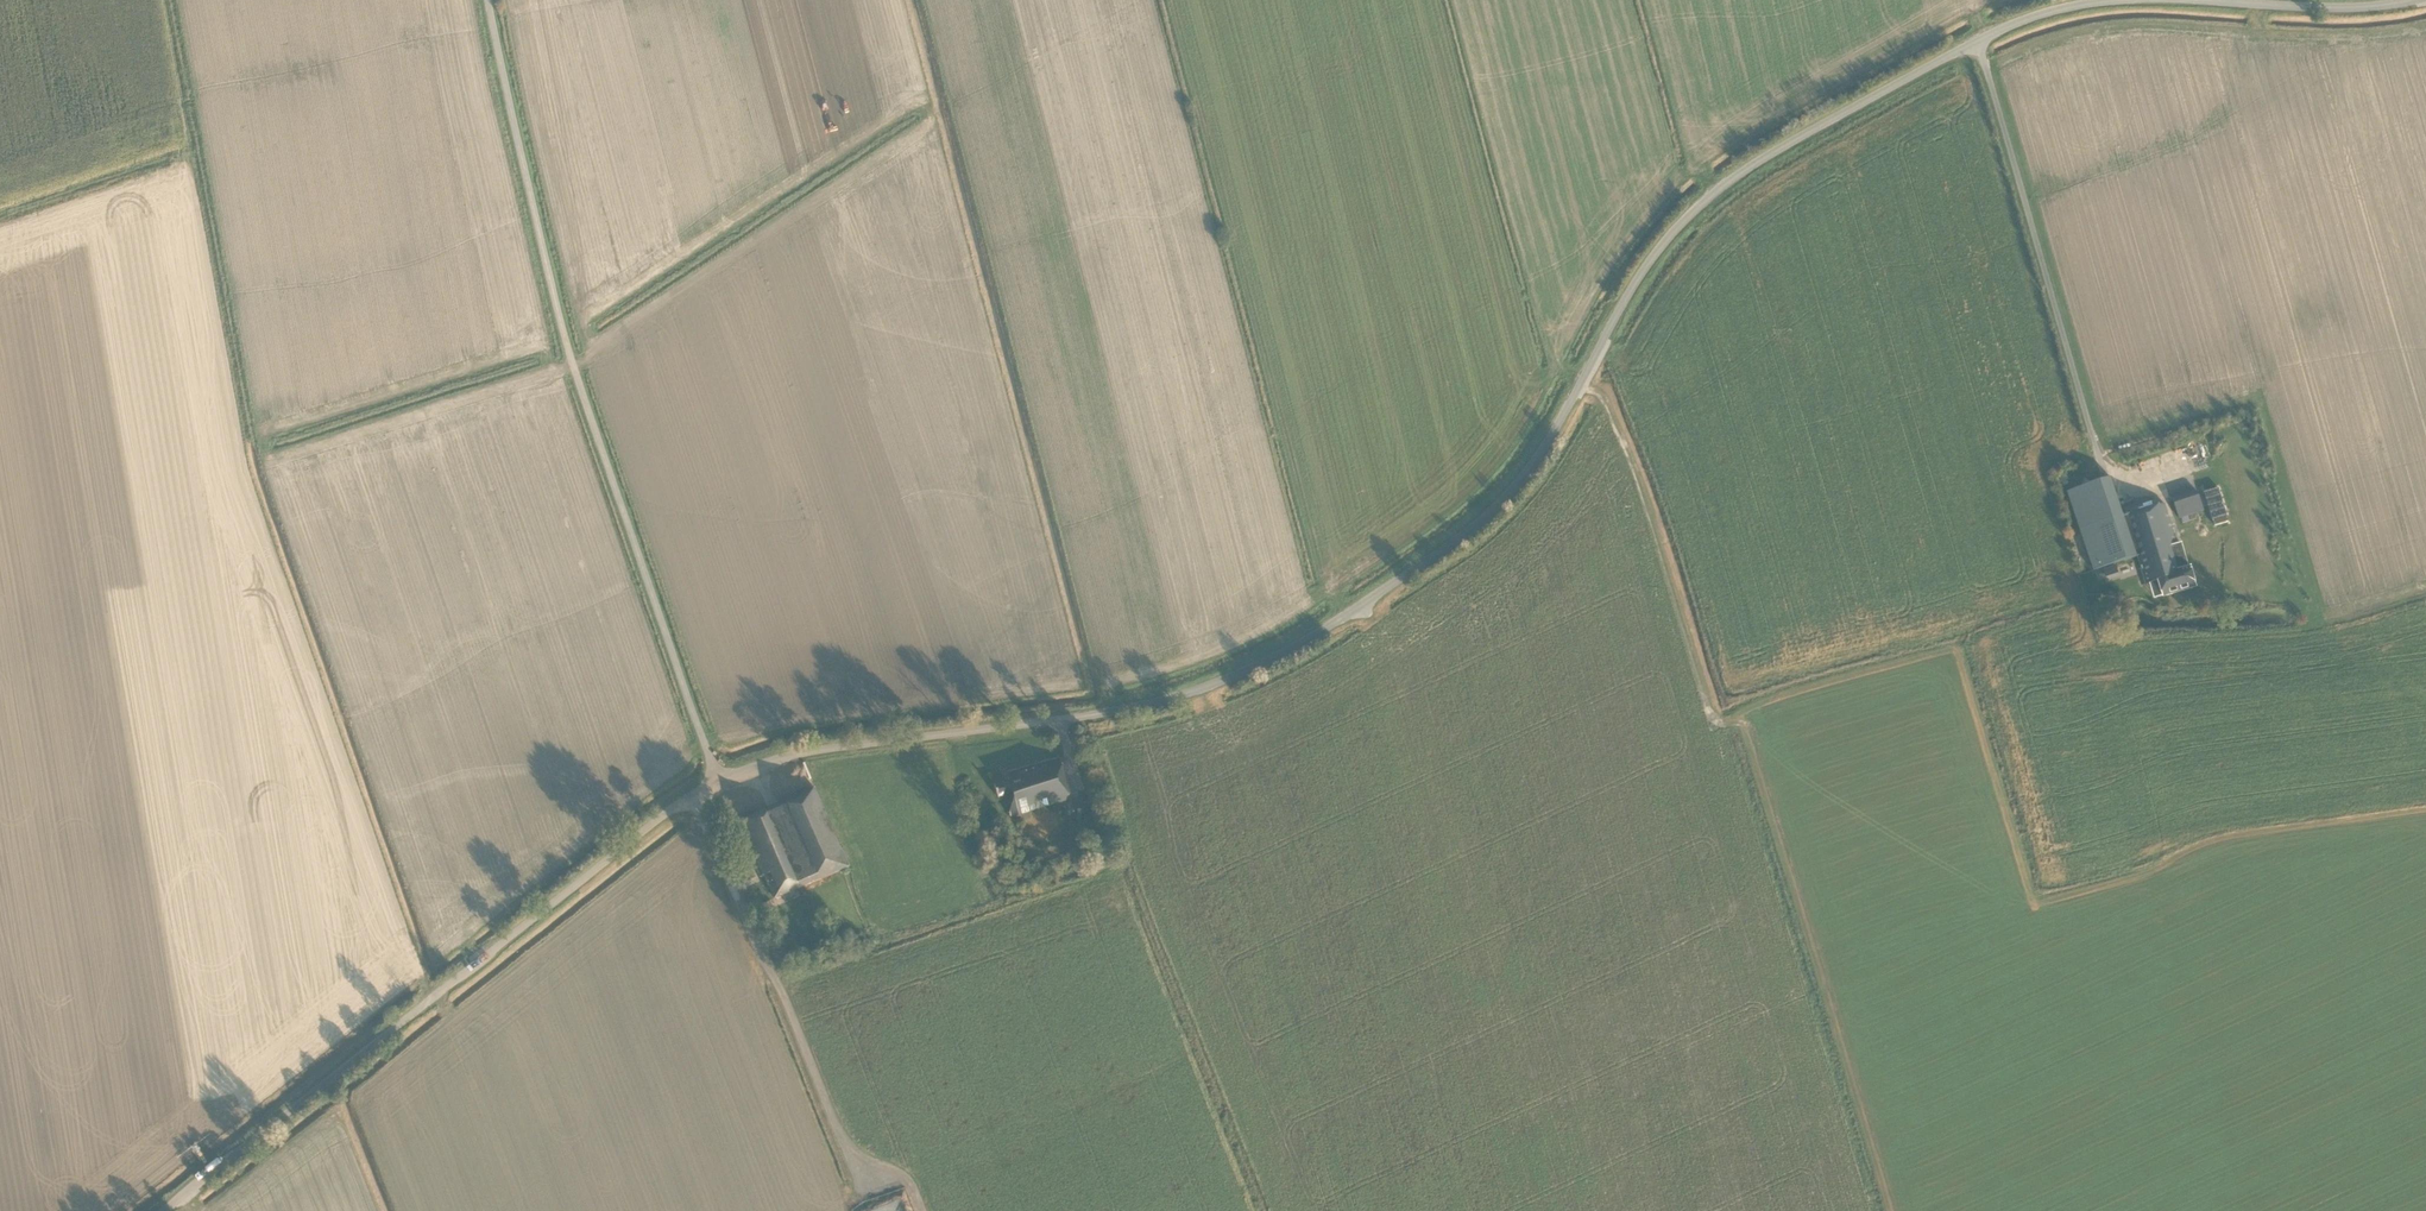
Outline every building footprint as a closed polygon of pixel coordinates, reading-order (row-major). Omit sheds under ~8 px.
[(2162,457),(2150,462),(2153,468),(2165,464),(2162,457)] [(2084,494),(2075,496),(2079,510),(2087,508),(2087,509),(2092,507),(2091,503),(2102,499),(2097,483),(2090,485),(2091,487),(2082,490),(2084,494)] [(2165,503),(2163,504),(2079,531),(2092,571),(2138,556),(2147,583),(2151,582),(2156,595),(2167,592),(2169,599),(2178,596),(2176,589),(2181,587),(2177,574),(2184,572),(2176,545),(2178,544),(2165,503)] [(1337,630),(1362,618),(1359,612),(1334,625),(1337,630)] [(998,797),(1005,795),(1011,817),(1070,800),(1069,798),(1070,798),(1059,760),(1007,775),(1008,779),(994,783),(998,797)] [(774,898),(848,867),(814,788),(735,821),(758,876),(763,874),(767,885),(769,885),(774,898)] [(1086,814),(1082,799),(1074,801),(1078,816),(1086,814)]
